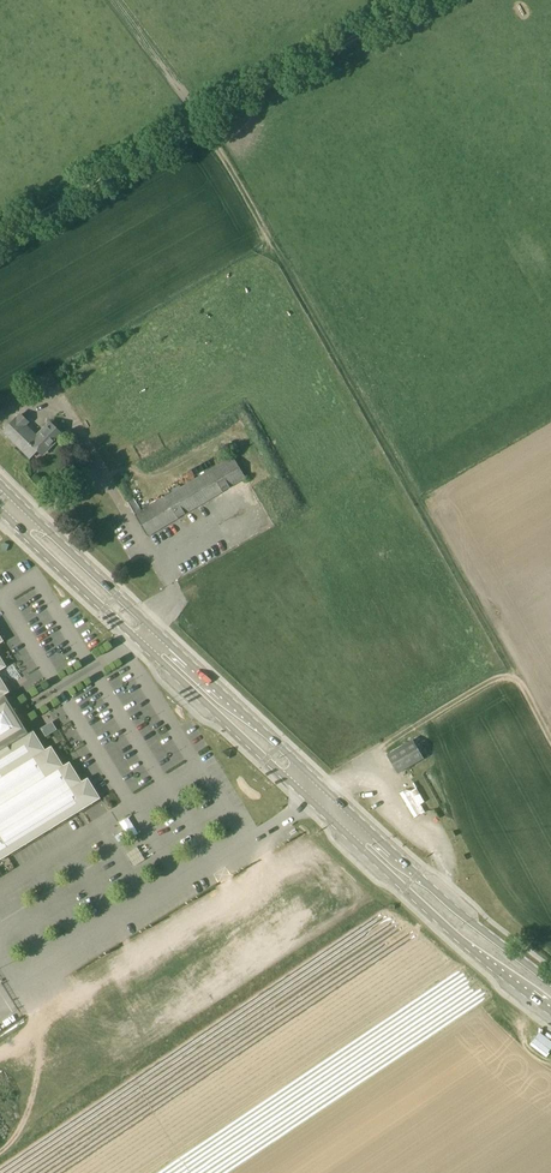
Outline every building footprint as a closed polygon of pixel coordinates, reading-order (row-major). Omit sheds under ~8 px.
[(51,370),(30,382),(36,393),(56,381),(51,370)] [(63,434),(50,422),(36,436),(25,425),(28,422),(20,414),(4,431),(30,457),(43,444),(48,449),(63,434)] [(246,477),(234,455),(182,487),(180,485),(172,490),(173,493),(142,511),(134,497),(127,501),(147,536),(246,477)] [(101,798),(88,777),(82,781),(70,761),(64,765),(52,745),(46,749),(33,730),(29,732),(5,694),(10,691),(0,675),(0,860),(101,798)] [(52,722),(41,728),(46,737),(57,730),(52,722)] [(413,739),(387,754),(398,773),(424,758),(413,739)]
